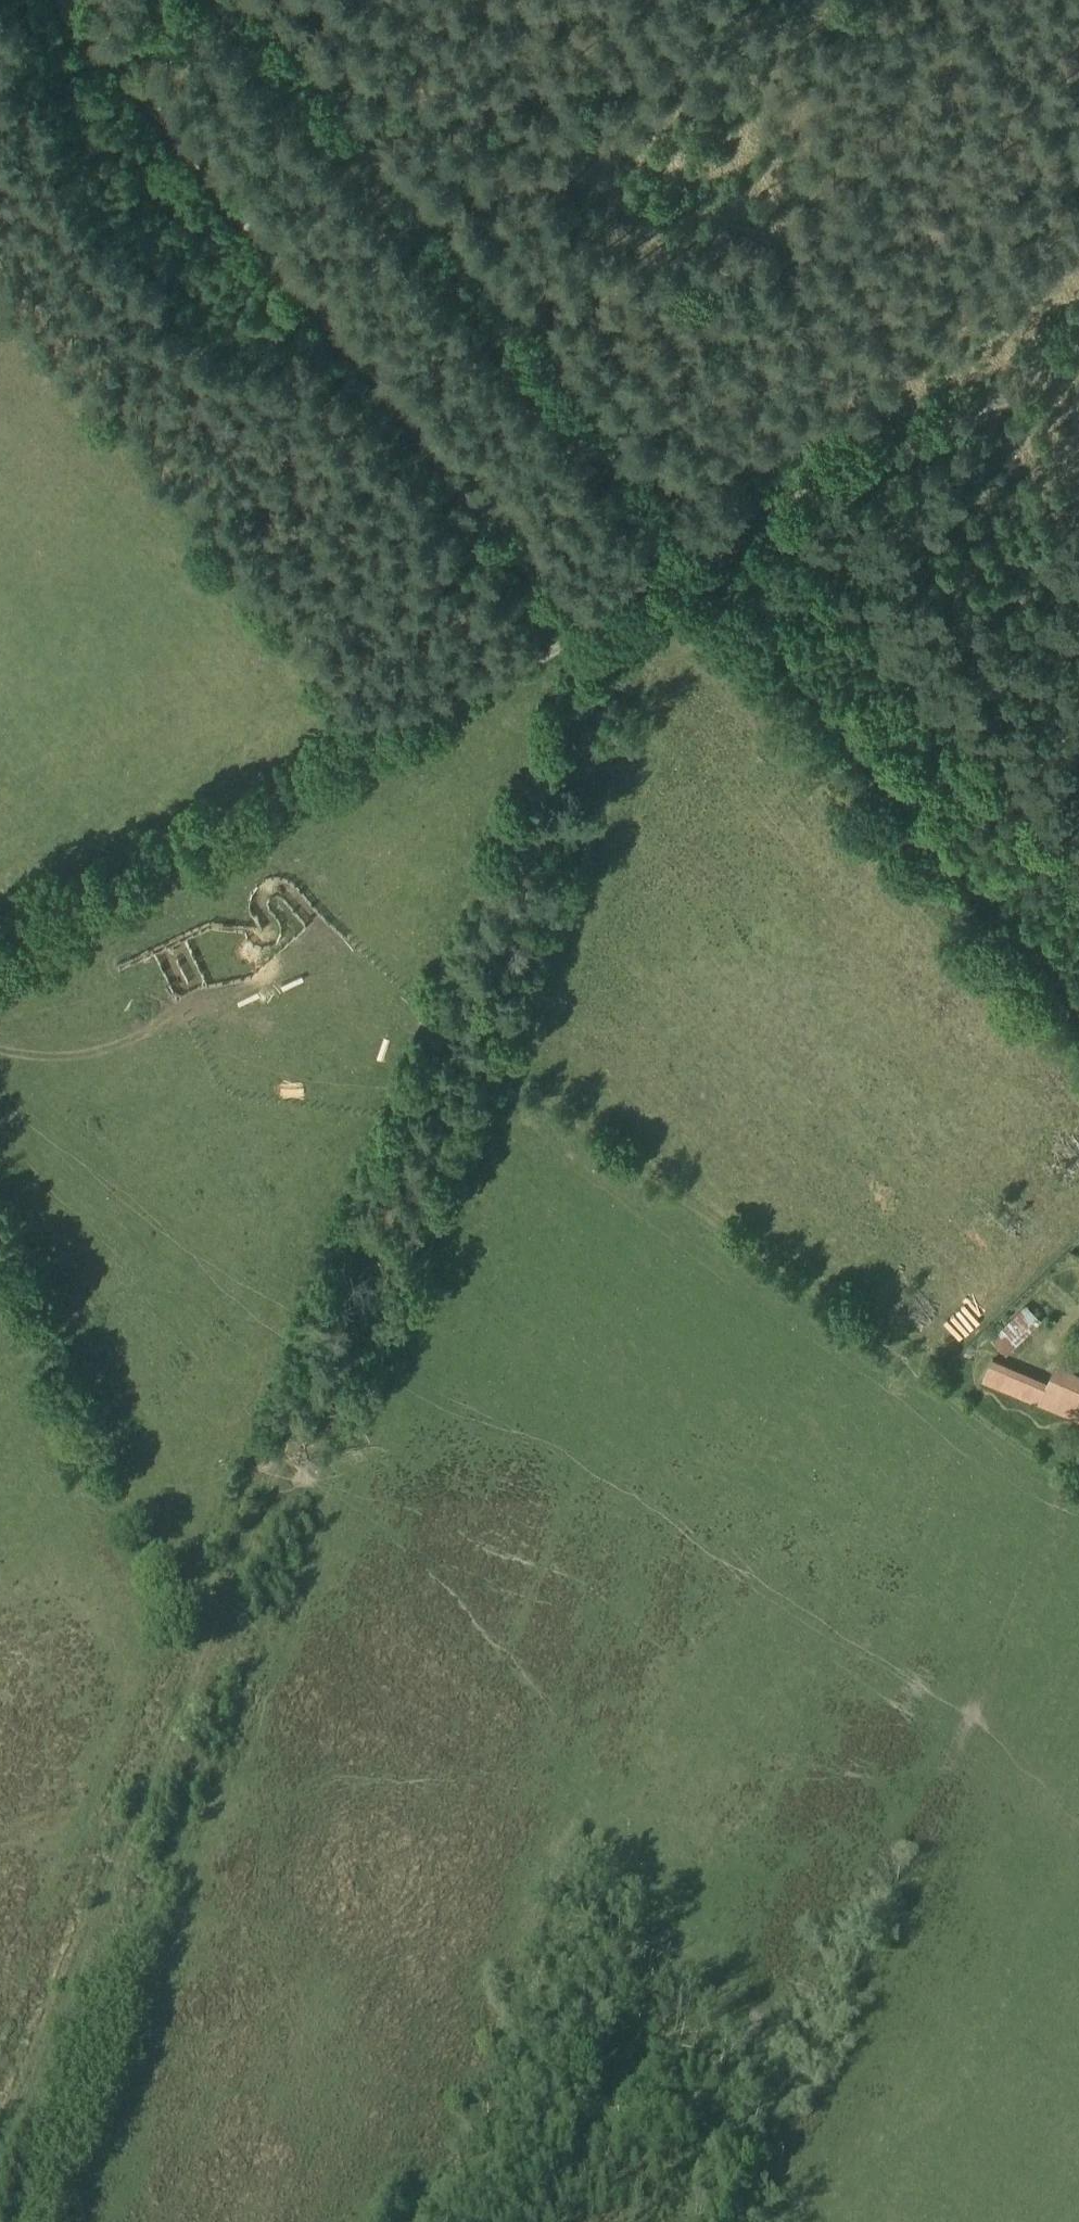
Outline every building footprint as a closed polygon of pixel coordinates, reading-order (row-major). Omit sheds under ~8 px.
[(1038,1401),(1078,1419),(1078,1371),(1056,1361),(1038,1401)]
